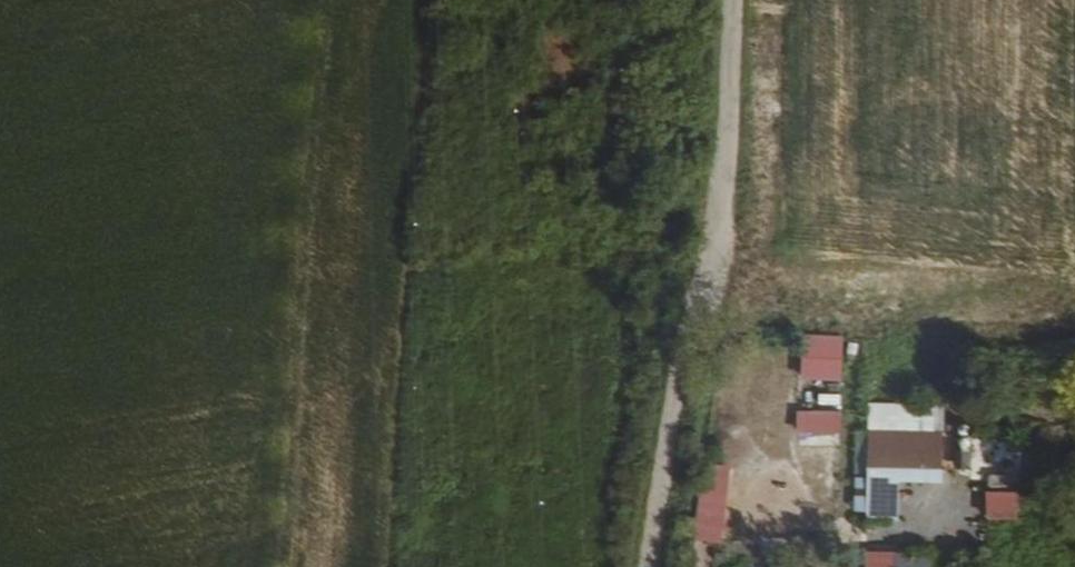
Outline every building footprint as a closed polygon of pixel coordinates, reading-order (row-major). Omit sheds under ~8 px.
[(798,377),(839,378),(841,333),(799,331),(798,377)] [(796,437),(839,436),(839,407),(795,408),(796,437)] [(868,429),(867,458),(940,459),(940,431),(868,429)] [(700,459),(695,538),(723,540),(728,461),(700,459)] [(985,487),(983,519),(1017,520),(1019,489),(985,487)] [(896,552),(895,566),(930,566),(930,553),(896,552)]
